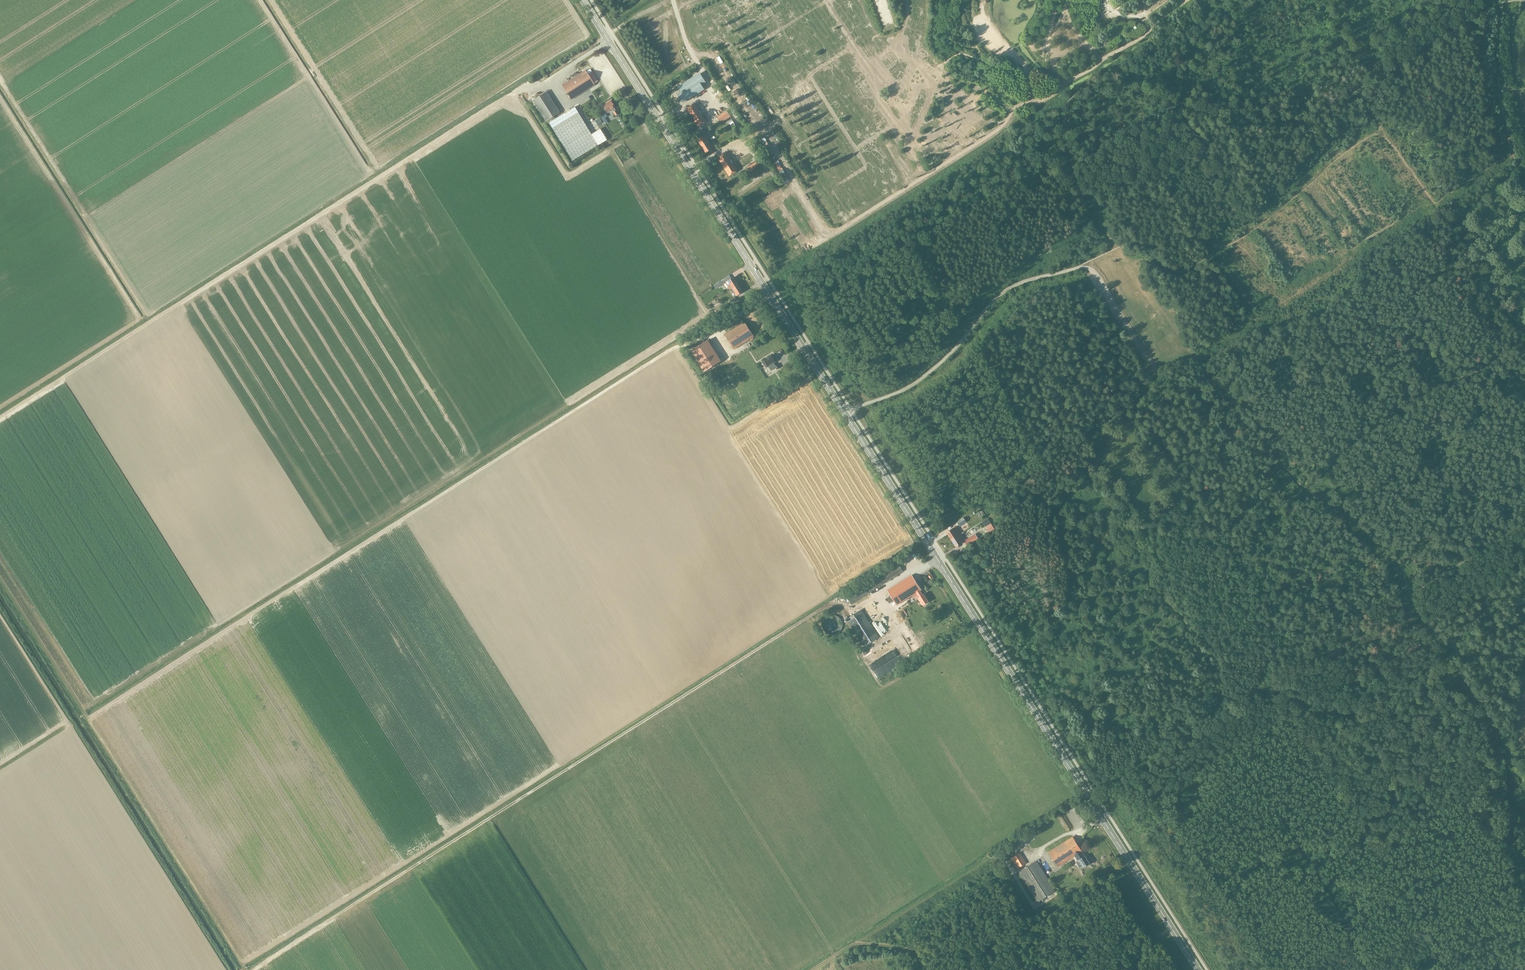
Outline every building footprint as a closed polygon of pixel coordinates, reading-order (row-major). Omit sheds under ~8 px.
[(562,85),(571,100),(594,85),(585,71),(562,85)] [(678,94),(683,102),(704,89),(701,85),(705,82),(700,74),(679,87),(682,92),(678,94)] [(546,122),(559,113),(546,92),(532,100),(546,122)] [(615,115),(618,114),(615,110),(614,108),(614,107),(610,101),(603,106),(607,112),(611,109),(615,115)] [(698,127),(707,122),(695,103),(686,109),(698,127)] [(598,145),(588,129),(575,107),(549,122),(562,144),(572,161),(598,145)] [(717,117),(721,122),(730,116),(727,111),(717,117)] [(706,134),(698,140),(702,146),(710,141),(706,134)] [(710,141),(702,146),(706,153),(714,148),(710,141)] [(729,176),(738,171),(726,152),(717,158),(729,176)] [(756,162),(747,167),(750,172),(759,167),(756,162)] [(730,290),(733,288),(738,285),(734,277),(726,282),(730,290)] [(738,285),(733,288),(730,290),(732,293),(734,291),(737,296),(743,292),(738,285)] [(725,334),(734,349),(754,337),(744,322),(725,334)] [(722,362),(707,337),(690,348),(702,369),(714,362),(716,366),(722,362)] [(776,362),(772,355),(764,360),(771,371),(776,368),(777,370),(780,368),(777,364),(775,365),(774,363),(776,362)] [(957,522),(960,526),(966,522),(964,518),(957,522)] [(960,534),(956,526),(947,532),(951,539),(960,534)] [(961,543),(964,539),(960,534),(951,539),(956,547),(962,543),(961,543)] [(963,541),(966,546),(973,542),(970,537),(963,541)] [(923,605),(928,602),(924,594),(923,595),(920,591),(921,590),(912,575),(888,590),(897,605),(916,593),(919,597),(918,598),(923,605)] [(871,617),(880,612),(873,600),(864,606),(871,617)] [(864,646),(866,645),(878,637),(861,610),(846,619),(864,646)] [(881,615),(890,630),(895,627),(886,612),(881,615)] [(842,626),(842,625),(842,624),(842,623),(842,622),(842,621),(841,620),(841,619),(840,618),(839,617),(838,616),(837,616),(836,615),(835,615),(834,615),(833,614),(832,614),(831,614),(830,615),(829,615),(828,615),(827,616),(826,617),(825,617),(825,618),(824,619),(823,620),(823,621),(823,622),(822,622),(822,623),(822,624),(822,625),(822,626),(823,627),(823,628),(823,629),(824,630),(825,631),(825,632),(826,632),(826,633),(827,633),(828,634),(829,634),(830,634),(831,635),(832,635),(833,635),(834,634),(835,634),(836,634),(837,634),(838,633),(839,632),(840,631),(841,630),(841,629),(842,628),(842,627),(842,626)] [(890,661),(887,655),(868,664),(872,671),(890,661)] [(1079,860),(1084,867),(1089,863),(1084,856),(1082,852),(1072,837),(1048,852),(1058,867),(1075,856),(1078,860),(1079,860)] [(1017,869),(1026,863),(1019,853),(1011,858),(1017,869)] [(1037,902),(1055,891),(1036,861),(1018,872),(1037,902)]
